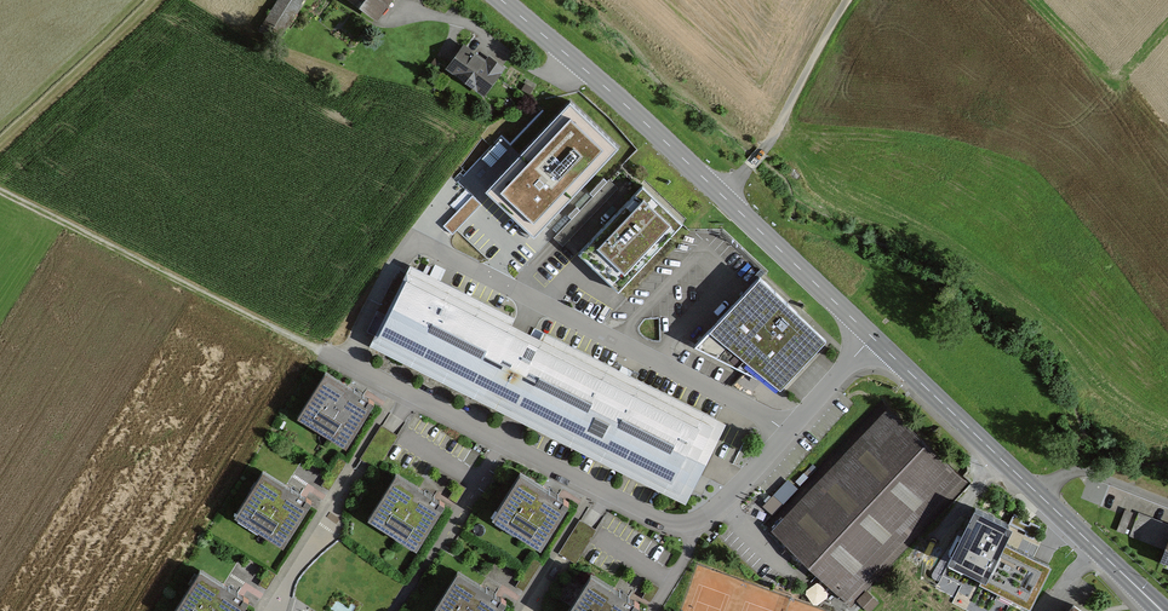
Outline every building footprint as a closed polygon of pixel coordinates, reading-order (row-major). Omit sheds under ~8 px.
[(263,18),(283,30),(302,0),(274,0),(263,18)] [(367,23),(386,0),(340,0),(367,23)] [(495,73),(453,43),(434,69),(477,99),(495,73)] [(614,143),(570,100),(489,184),(534,226),(614,143)] [(677,219),(642,186),(584,248),(619,281),(677,219)] [(472,195),(445,224),(454,233),(482,204),(472,195)] [(720,426),(398,267),(359,345),(681,504),(720,426)] [(822,343),(754,281),(692,348),(775,394),(822,343)] [(344,450),(372,406),(325,377),(297,421),(344,450)] [(883,404),(767,527),(852,606),(968,484),(883,404)] [(325,485),(332,489),(345,461),(339,458),(325,485)] [(540,545),(568,501),(521,471),(493,516),(540,545)] [(416,546),(443,503),(397,474),(370,517),(416,546)] [(281,551),(308,507),(261,478),(234,522),(281,551)] [(1009,522),(975,505),(951,553),(986,571),(982,578),(1029,601),(1049,561),(1001,537),(1009,522)] [(580,520),(559,553),(577,564),(598,530),(580,520)] [(1149,521),(1142,540),(1163,548),(1158,561),(1167,564),(1167,527),(1149,521)] [(506,600),(458,570),(432,610),(500,610),(506,600)] [(640,604),(591,573),(567,610),(635,610),(640,604)] [(245,606),(198,577),(176,610),(241,610),(245,606)] [(968,587),(960,601),(981,610),(994,610),(999,602),(968,587)]
